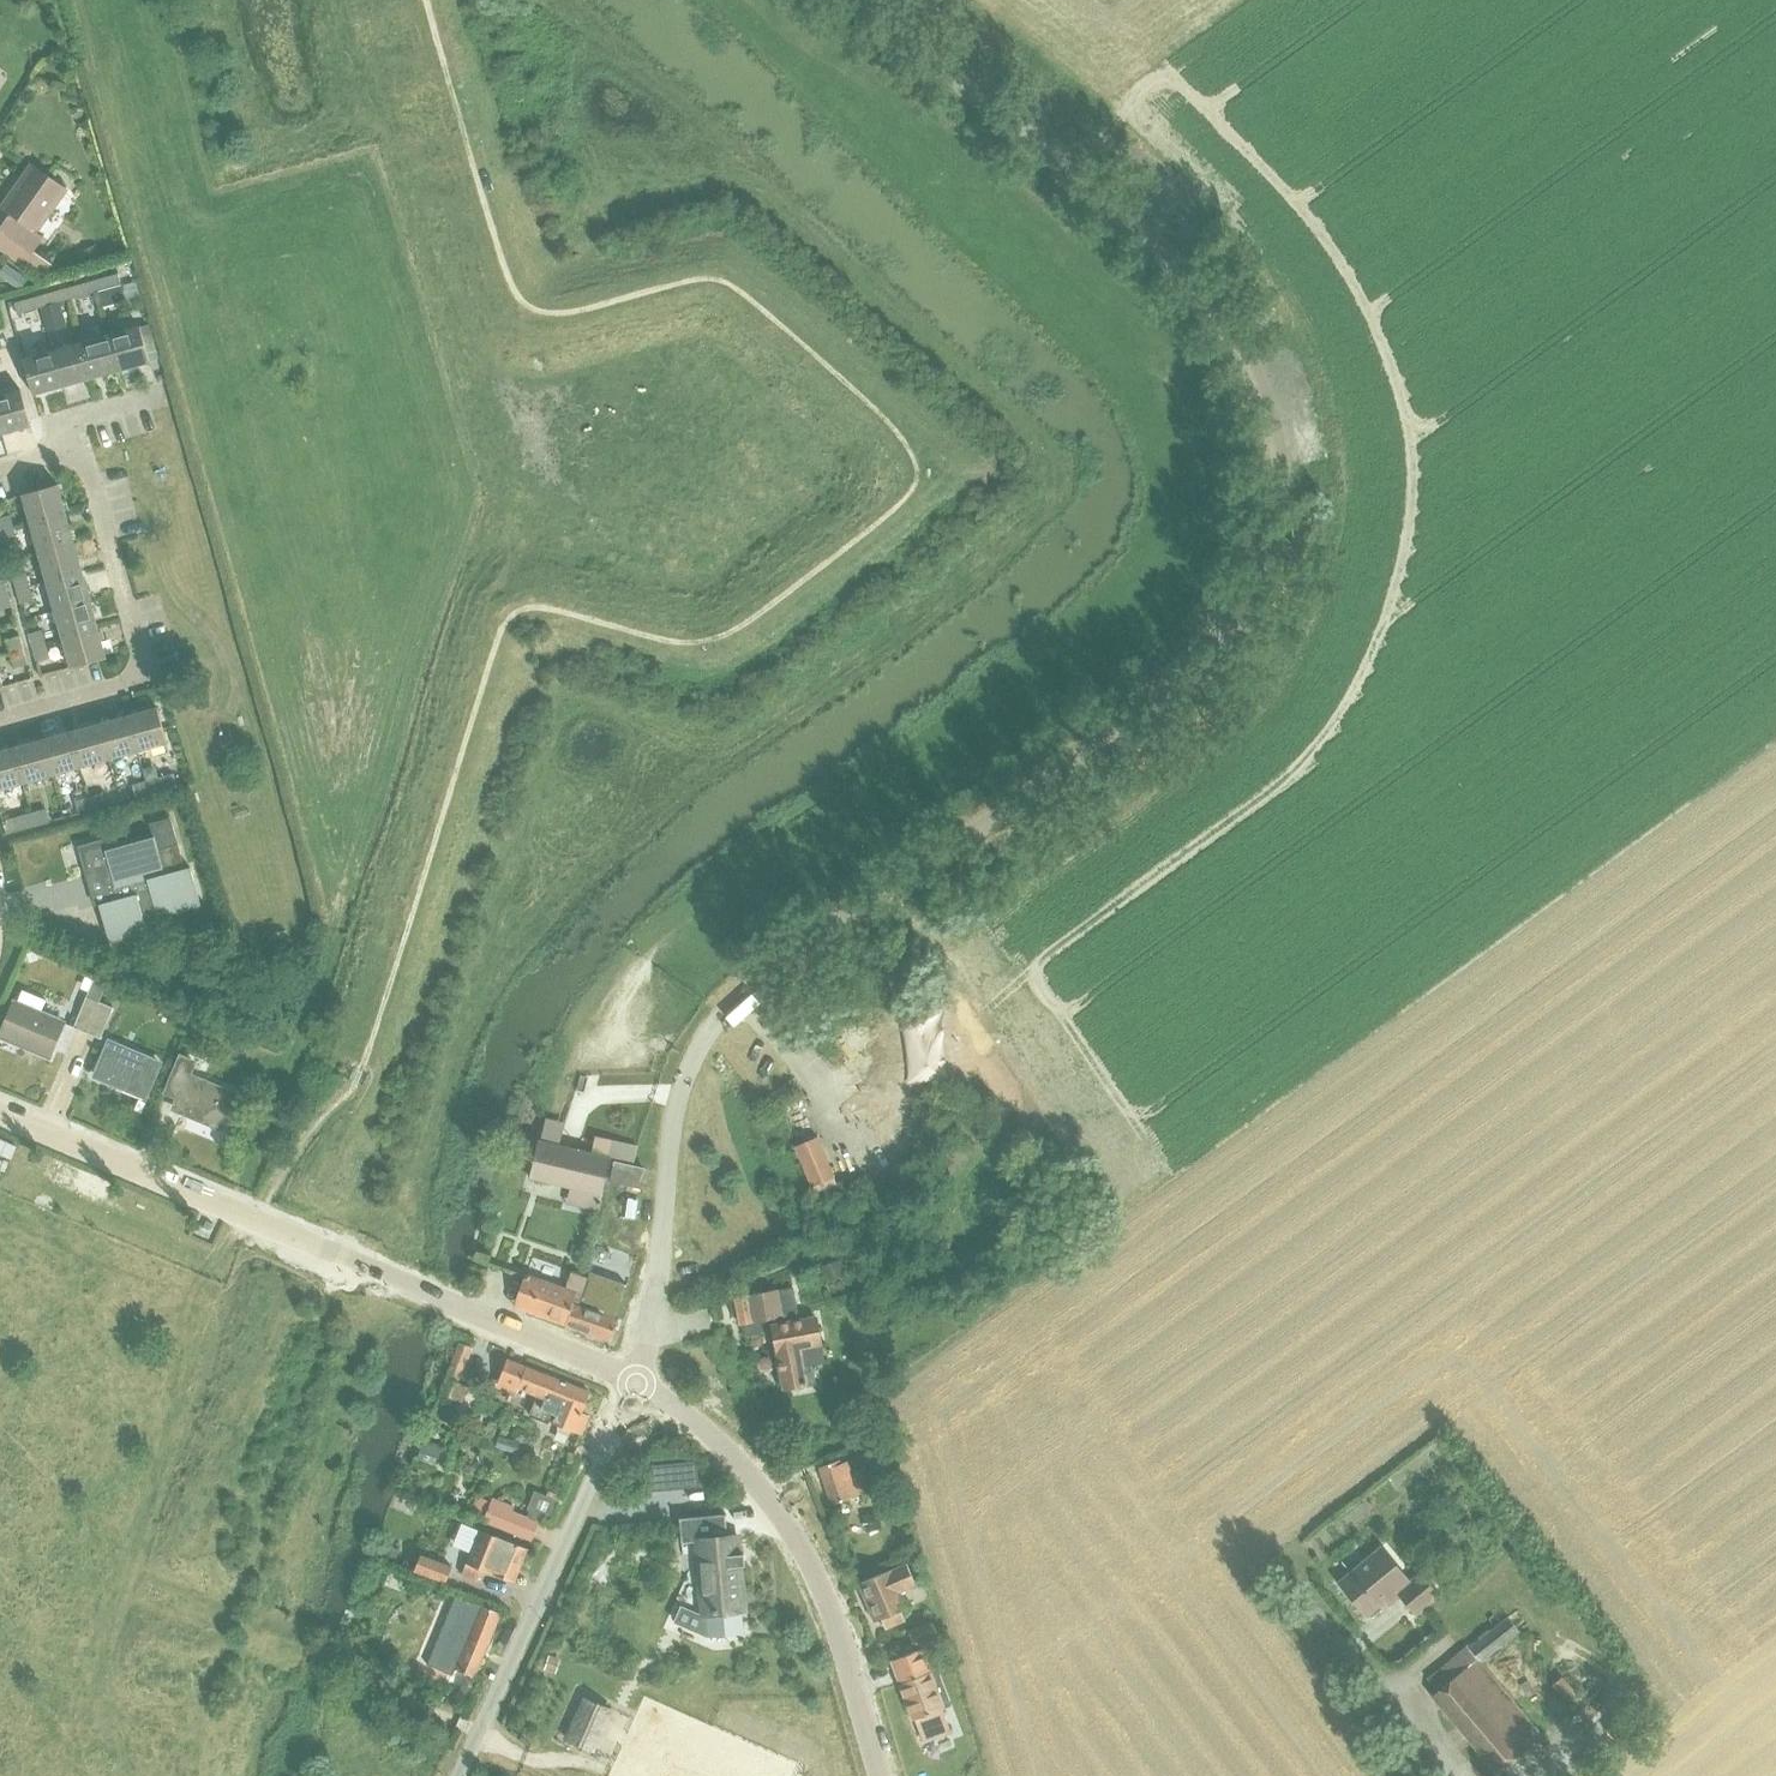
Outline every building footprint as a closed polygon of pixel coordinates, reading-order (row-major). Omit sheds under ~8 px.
[(0,227),(0,228),(34,252),(44,237),(36,231),(67,188),(33,164),(2,208),(9,214),(0,227)] [(95,245),(79,252),(85,265),(101,259),(95,245)] [(34,252),(23,267),(41,280),(51,265),(34,252)] [(6,263),(0,271),(0,275),(20,289),(28,278),(6,263)] [(94,278),(98,290),(121,283),(118,272),(94,278)] [(98,290),(94,278),(71,285),(75,296),(98,290)] [(60,288),(37,295),(40,306),(59,301),(63,299),(60,288)] [(40,306),(37,295),(13,301),(17,312),(40,306)] [(59,301),(40,306),(46,330),(66,325),(59,301)] [(151,323),(140,327),(150,361),(161,357),(151,323)] [(111,334),(121,369),(150,361),(140,327),(140,326),(111,334)] [(111,334),(82,342),(92,377),(121,369),(111,334)] [(82,342),(53,350),(63,385),(92,377),(82,342)] [(63,385),(53,350),(23,358),(33,394),(63,385)] [(0,396),(0,427),(2,433),(31,425),(21,390),(0,396)] [(30,525),(65,514),(57,485),(22,495),(30,525)] [(14,527),(10,513),(0,516),(0,527),(1,531),(14,527)] [(65,514),(30,525),(38,553),(73,543),(65,514)] [(14,527),(1,531),(5,545),(18,542),(14,527)] [(73,543),(38,553),(46,582),(82,572),(73,543)] [(17,589),(29,585),(25,571),(13,574),(17,589)] [(82,572),(46,582),(54,611),(90,601),(82,572)] [(33,599),(29,585),(17,589),(21,603),(33,599)] [(6,591),(0,593),(0,608),(10,606),(6,591)] [(90,601),(54,611),(62,639),(98,629),(90,601)] [(33,647),(45,643),(41,629),(29,632),(33,647)] [(98,629),(62,639),(70,669),(106,659),(98,629)] [(10,653),(22,649),(18,635),(6,639),(10,653)] [(45,643),(33,647),(37,661),(49,657),(45,643)] [(26,664),(22,649),(10,653),(13,667),(26,664)] [(157,708),(128,716),(137,752),(167,744),(157,708)] [(128,716),(100,724),(109,760),(137,752),(128,716)] [(100,724),(70,732),(80,768),(109,760),(100,724)] [(70,732),(41,740),(51,776),(80,768),(70,732)] [(41,740),(13,748),(23,784),(51,776),(41,740)] [(13,748),(0,752),(0,790),(23,784),(13,748)] [(175,773),(146,781),(149,794),(178,786),(175,773)] [(149,794),(146,781),(132,785),(136,798),(149,794)] [(103,793),(89,797),(92,810),(106,806),(103,793)] [(92,810),(89,797),(74,801),(78,814),(92,810)] [(45,810),(31,814),(35,826),(49,822),(45,810)] [(35,826),(31,814),(2,822),(5,834),(35,826)] [(184,870),(170,818),(150,823),(153,837),(106,850),(103,839),(77,846),(85,873),(99,869),(108,902),(100,905),(111,943),(148,933),(144,921),(201,906),(190,868),(184,870)] [(23,991),(18,1003),(15,1001),(1,1035),(51,1057),(65,1023),(42,1013),(46,1001),(23,991)] [(87,1033),(100,1002),(87,997),(74,1027),(87,1033)] [(100,1002),(87,1033),(101,1038),(114,1008),(100,1002)] [(111,1041),(94,1080),(143,1100),(159,1062),(111,1041)] [(224,1130),(238,1096),(189,1075),(195,1062),(182,1057),(167,1092),(190,1101),(185,1113),(224,1130)] [(600,1193),(608,1154),(540,1138),(531,1177),(600,1193)] [(818,1193),(842,1183),(824,1139),(800,1149),(818,1193)] [(639,1187),(643,1168),(613,1159),(609,1177),(639,1187)] [(581,1302),(589,1279),(590,1278),(573,1273),(568,1288),(540,1279),(540,1280),(527,1275),(516,1308),(567,1326),(567,1325),(576,1300),(581,1302)] [(577,1303),(569,1325),(611,1339),(623,1310),(618,1308),(626,1286),(592,1274),(582,1302),(582,1304),(577,1303)] [(748,1295),(736,1297),(741,1324),(745,1323),(747,1333),(774,1328),(773,1325),(799,1320),(793,1287),(770,1291),(770,1290),(760,1292),(758,1284),(746,1286),(748,1295)] [(799,1346),(820,1342),(816,1317),(799,1320),(773,1325),(774,1328),(785,1387),(815,1382),(812,1365),(803,1367),(799,1346)] [(461,1344),(453,1372),(468,1376),(476,1348),(461,1344)] [(510,1363),(502,1388),(540,1401),(535,1415),(590,1433),(603,1393),(510,1363)] [(850,1462),(840,1465),(838,1461),(821,1466),(832,1503),(862,1494),(856,1474),(854,1475),(850,1462)] [(485,1517),(484,1518),(507,1528),(532,1540),(540,1523),(515,1511),(512,1510),(514,1507),(493,1497),(491,1502),(488,1509),(485,1517)] [(721,1511),(677,1515),(679,1538),(692,1536),(699,1616),(706,1615),(708,1636),(743,1632),(741,1612),(746,1612),(739,1532),(723,1534),(721,1511)] [(1441,1526),(1425,1537),(1433,1548),(1449,1537),(1441,1526)] [(530,1550),(492,1534),(482,1530),(463,1576),(478,1583),(483,1570),(516,1584),(530,1550)] [(384,1546),(380,1559),(394,1564),(399,1551),(384,1546)] [(1381,1546),(1337,1583),(1365,1616),(1395,1591),(1414,1615),(1440,1593),(1422,1571),(1410,1581),(1381,1546)] [(422,1556),(416,1572),(446,1584),(453,1568),(422,1556)] [(908,1607),(901,1591),(916,1585),(906,1563),(891,1570),(891,1569),(858,1584),(874,1622),(881,1619),(886,1628),(905,1620),(900,1610),(908,1607)] [(460,1594),(446,1627),(429,1665),(454,1676),(457,1668),(477,1677),(505,1614),(460,1594)] [(1482,1662),(1520,1631),(1509,1616),(1470,1648),(1468,1646),(1428,1679),(1438,1691),(1433,1695),(1497,1774),(1544,1736),(1482,1662)] [(1575,1616),(1569,1627),(1588,1636),(1594,1625),(1575,1616)] [(939,1638),(933,1623),(909,1631),(914,1646),(939,1638)] [(888,1650),(908,1647),(906,1636),(886,1638),(888,1650)] [(920,1648),(909,1652),(914,1663),(924,1659),(920,1648)] [(548,1655),(543,1668),(554,1672),(559,1659),(548,1655)] [(931,1671),(900,1683),(913,1719),(915,1718),(923,1741),(950,1731),(942,1708),(944,1707),(931,1671)] [(357,1686),(369,1691),(374,1679),(362,1673),(357,1686)] [(465,1678),(459,1695),(471,1700),(478,1684),(465,1678)] [(1564,1678),(1554,1687),(1570,1704),(1580,1695),(1564,1678)] [(587,1695),(568,1740),(592,1751),(612,1706),(587,1695)]
